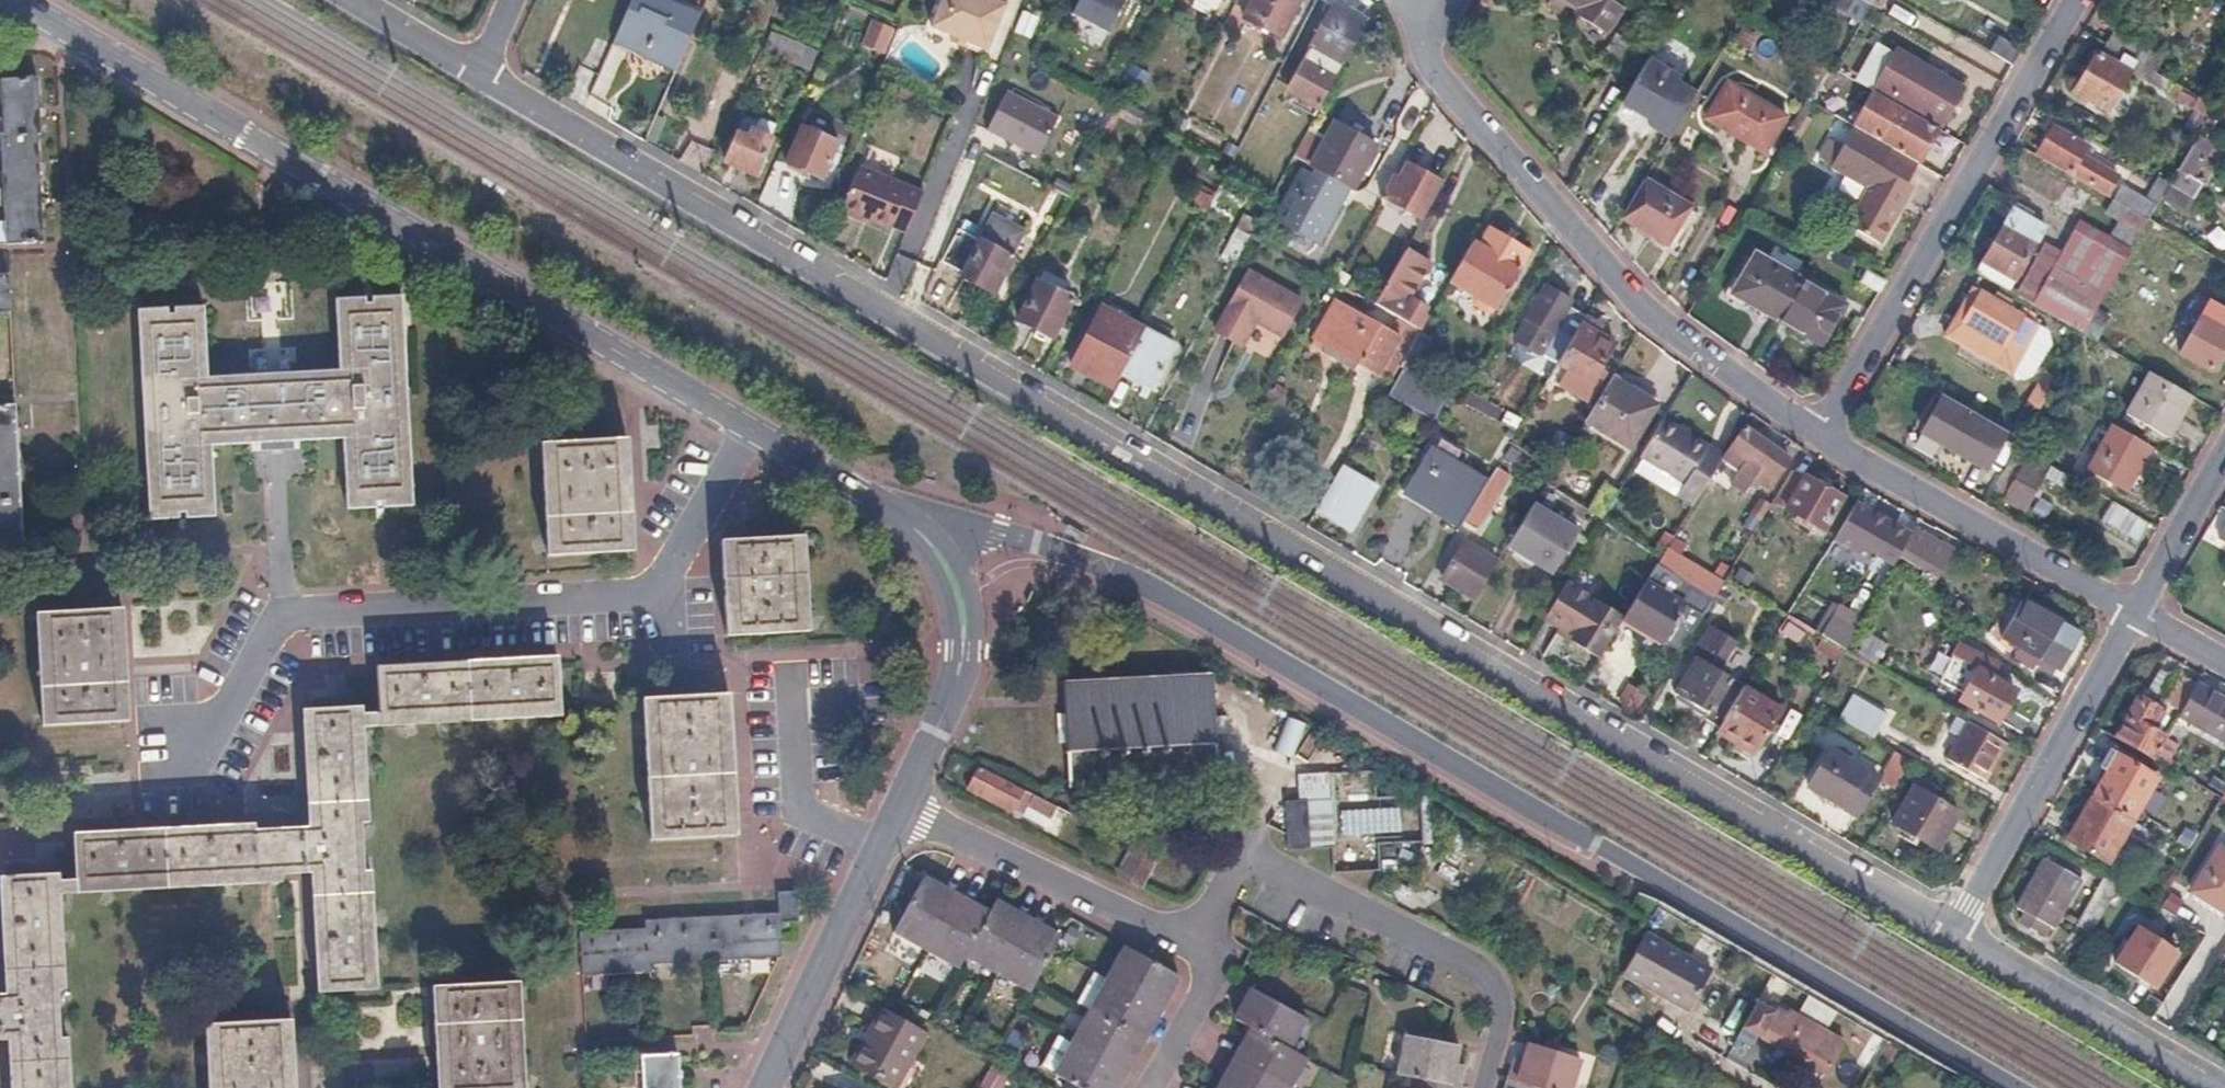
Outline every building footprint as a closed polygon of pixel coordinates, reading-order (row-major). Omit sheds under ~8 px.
[(611,39),(643,53),(645,50),(676,65),(696,18),(663,3),(665,0),(628,0),(611,39)] [(927,25),(949,34),(961,40),(977,0),(938,0),(927,25)] [(990,0),(977,0),(961,40),(982,49),(1001,5),(990,0)] [(1054,3),(1094,27),(1109,0),(1056,0),(1054,3)] [(1193,0),(1212,10),(1217,0),(1193,0)] [(1294,0),(1249,0),(1240,17),(1277,37),(1297,1),(1294,0)] [(1574,5),(1571,9),(1582,16),(1592,0),(1566,0),(1574,5)] [(1614,0),(1592,0),(1582,16),(1604,30),(1620,4),(1614,0)] [(1306,47),(1310,49),(1289,87),(1319,104),(1360,29),(1341,18),(1344,13),(1330,5),(1306,47)] [(871,20),(861,47),(883,55),(893,28),(871,20)] [(2104,43),(2106,44),(2127,57),(2136,42),(2112,29),(2104,43)] [(961,40),(949,34),(947,40),(959,46),(961,40)] [(2019,50),(1995,36),(1987,50),(2011,63),(2019,50)] [(589,53),(584,51),(567,88),(586,96),(607,49),(593,43),(589,53)] [(2100,55),(2094,51),(2071,89),(2105,109),(2127,71),(2140,78),(2146,68),(2127,57),(2106,44),(2100,55)] [(1898,46),(1875,84),(1941,123),(1964,85),(1898,46)] [(1677,75),(1648,58),(1621,101),(1650,118),(1647,123),(1668,135),(1687,103),(1693,92),(1674,80),(1677,75)] [(2146,68),(2140,78),(2166,93),(2173,83),(2146,68)] [(1722,80),(1701,116),(1762,151),(1783,115),(1722,80)] [(0,83),(0,136),(0,141),(31,139),(37,139),(33,81),(0,83)] [(2173,83),(2166,93),(2194,110),(2205,116),(2207,113),(2212,105),(2173,83)] [(1877,93),(1872,89),(1851,123),(1857,127),(1877,93)] [(1058,115),(1007,90),(987,130),(1038,155),(1058,115)] [(1937,127),(1877,93),(1857,127),(1916,162),(1937,127)] [(2205,116),(2194,110),(2184,129),(2194,135),(2196,132),(2205,116)] [(2207,113),(2205,116),(2196,132),(2202,136),(2213,116),(2207,113)] [(753,123),(741,118),(722,161),(752,175),(769,138),(751,129),(753,123)] [(1309,175),(1298,169),(1271,217),(1316,243),(1348,189),(1349,190),(1357,177),(1362,167),(1371,151),(1374,146),(1333,122),(1322,141),(1304,131),(1290,156),(1308,166),(1312,169),(1309,175)] [(1828,160),(1827,162),(1867,185),(1845,223),(1876,242),(1895,210),(1889,207),(1904,182),(1916,162),(1857,127),(1851,123),(1839,142),(1828,160)] [(2051,124),(2036,149),(2071,169),(2069,172),(2104,193),(2114,177),(2078,156),(2085,144),(2051,124)] [(834,141),(800,125),(783,161),(818,177),(834,141)] [(2196,132),(2194,135),(2188,145),(2206,155),(2214,143),(2202,136),(2196,132)] [(1839,142),(1829,135),(1818,154),(1828,160),(1839,142)] [(0,141),(0,193),(34,192),(31,139),(0,141)] [(2206,155),(2188,145),(2175,167),(2193,177),(2206,155)] [(1399,179),(1393,175),(1381,197),(1420,219),(1440,182),(1407,164),(1399,179)] [(903,184),(857,165),(839,208),(886,228),(903,184)] [(2167,182),(2158,176),(2148,193),(2158,198),(2167,182)] [(1687,204),(1642,178),(1620,214),(1665,241),(1687,204)] [(1910,185),(1904,182),(1889,207),(1895,210),(1910,185)] [(920,191),(903,184),(886,228),(887,229),(889,225),(903,231),(920,191)] [(1210,198),(1190,187),(1183,201),(1203,211),(1210,198)] [(2110,190),(2108,194),(2112,197),(2146,217),(2152,207),(2119,187),(2116,192),(2110,190)] [(0,193),(0,214),(2,249),(37,247),(34,192),(0,193)] [(2064,243),(2049,234),(2015,292),(2030,301),(2031,299),(2082,328),(2095,306),(2146,217),(2112,197),(2105,209),(2118,217),(2108,234),(2079,217),(2064,243)] [(2016,199),(2012,205),(2032,216),(2036,210),(2016,199)] [(2032,216),(2012,205),(1974,269),(2007,288),(2045,224),(2032,216)] [(976,241),(956,230),(937,265),(989,293),(1008,258),(1006,257),(1017,236),(1008,231),(1009,228),(989,217),(976,241)] [(1478,243),(1472,239),(1450,275),(1477,291),(1476,293),(1478,300),(1487,305),(1494,304),(1496,301),(1499,303),(1510,284),(1509,284),(1528,250),(1488,225),(1478,243)] [(1246,236),(1233,229),(1220,254),(1232,261),(1246,236)] [(1797,276),(1753,250),(1729,292),(1773,318),(1797,276)] [(1412,327),(1414,328),(1421,315),(1425,309),(1408,299),(1427,265),(1402,251),(1371,304),(1377,308),(1412,327)] [(1066,283),(1042,270),(1015,319),(1049,337),(1070,298),(1060,293),(1064,287),(1066,283)] [(1883,281),(1865,270),(1859,282),(1876,292),(1883,281)] [(1248,272),(1215,328),(1238,342),(1253,317),(1282,334),(1300,302),(1248,272)] [(1843,303),(1797,276),(1773,318),(1818,344),(1843,303)] [(1569,299),(1545,285),(1515,336),(1554,359),(1558,354),(1577,321),(1582,313),(1566,304),(1569,299)] [(1073,292),(1064,287),(1060,293),(1070,298),(1073,292)] [(1963,316),(1953,310),(1941,331),(2007,370),(2036,321),(2009,306),(2012,300),(2001,294),(1998,299),(1979,288),(1963,316)] [(2180,333),(2186,336),(2179,350),(2211,368),(2224,344),(2224,329),(2223,328),(2224,325),(2224,309),(2207,298),(2200,310),(2187,303),(2175,324),(2182,328),(2180,333)] [(1310,338),(1321,345),(1387,383),(1396,366),(1409,346),(1332,300),(1310,338)] [(196,311),(131,314),(142,524),(208,520),(204,451),(336,445),(340,512),(405,509),(392,301),(328,304),(332,375),(200,381),(196,311)] [(1141,328),(1099,306),(1067,364),(1110,387),(1118,373),(1122,365),(1141,328)] [(2109,314),(2095,306),(2082,328),(2081,330),(2095,338),(2109,314)] [(1582,313),(1577,321),(1602,336),(1607,328),(1582,313)] [(1421,315),(1414,328),(1417,331),(1425,317),(1421,315)] [(1602,336),(1577,321),(1558,354),(1597,377),(1617,345),(1602,336)] [(1142,326),(1141,328),(1122,365),(1154,382),(1175,343),(1142,326)] [(1416,332),(1409,346),(1396,366),(1408,372),(1419,354),(1428,339),(1416,332)] [(1310,338),(1307,343),(1318,350),(1321,345),(1310,338)] [(1439,346),(1428,339),(1419,354),(1430,360),(1439,346)] [(1122,365),(1118,373),(1150,389),(1154,382),(1122,365)] [(2188,392),(2147,369),(2124,409),(2165,433),(2188,392)] [(1443,397),(1400,372),(1386,396),(1429,421),(1443,397)] [(1653,399),(1610,373),(1583,416),(1627,443),(1653,399)] [(1945,394),(1924,430),(1984,464),(2005,429),(1945,394)] [(1385,401),(1378,397),(1371,410),(1377,414),(1385,401)] [(1498,410),(1484,402),(1480,410),(1494,417),(1498,410)] [(0,409),(0,459),(11,458),(8,409),(0,409)] [(1377,414),(1371,410),(1359,430),(1367,435),(1379,415),(1377,414)] [(1722,452),(1661,413),(1638,451),(1685,480),(1679,489),(1693,498),(1722,452)] [(2152,448),(2112,425),(2088,467),(2128,489),(2152,448)] [(1788,459),(1743,427),(1722,458),(1767,489),(1788,459)] [(622,441),(539,446),(543,559),(629,554),(622,441)] [(2015,444),(2009,454),(2042,473),(2048,463),(2015,444)] [(1431,447),(1406,489),(1459,520),(1460,518),(1478,489),(1484,478),(1431,447)] [(2158,452),(2152,448),(2128,489),(2134,493),(2158,452)] [(2042,473),(2009,454),(1989,491),(2021,509),(2042,473)] [(0,459),(0,506),(14,506),(11,458),(0,459)] [(1375,483),(1340,462),(1315,504),(1350,524),(1375,483)] [(1791,466),(1770,498),(1795,512),(1791,518),(1806,527),(1809,521),(1821,527),(1840,495),(1791,466)] [(2076,479),(2054,466),(2047,478),(2069,490),(2076,479)] [(1490,496),(1478,489),(1460,518),(1473,525),(1490,496)] [(1751,495),(1756,499),(1747,512),(1757,518),(1770,498),(1755,489),(1751,495)] [(1894,519),(1857,497),(1834,533),(1872,556),(1876,550),(1894,519)] [(2109,499),(2097,521),(2136,544),(2148,522),(2109,499)] [(1530,503),(1506,541),(1549,568),(1573,530),(1530,503)] [(0,506),(0,555),(17,554),(14,506),(0,506)] [(1911,528),(1894,519),(1876,550),(1893,560),(1896,555),(1911,528)] [(1911,528),(1896,555),(1928,588),(1946,558),(1916,541),(1923,530),(1913,525),(1911,528)] [(1494,560),(1463,539),(1440,576),(1472,596),(1494,560)] [(798,540),(719,543),(722,638),(803,634),(798,540)] [(1656,557),(1654,561),(1676,575),(1709,595),(1720,578),(1664,544),(1656,557)] [(1764,575),(1754,569),(1750,576),(1760,582),(1764,575)] [(1663,595),(1641,581),(1620,615),(1619,616),(1673,651),(1709,595),(1676,575),(1663,595)] [(1562,578),(1540,614),(1597,651),(1619,616),(1620,615),(1562,578)] [(2076,633),(2019,599),(1994,642),(2013,653),(2010,658),(2030,669),(2036,659),(2054,670),(2076,633)] [(1834,604),(1829,601),(1812,629),(1817,632),(1834,604)] [(1858,618),(1834,604),(1817,632),(1841,647),(1858,618)] [(118,609),(32,615),(38,726),(125,721),(118,609)] [(1690,652),(1693,654),(1672,687),(1718,716),(1739,683),(1740,681),(1715,666),(1732,638),(1708,623),(1690,652)] [(66,837),(68,882),(53,883),(53,876),(0,879),(0,1046),(3,1046),(5,1087),(65,1087),(62,1043),(53,1043),(51,993),(59,993),(54,897),(250,885),(250,878),(304,875),(309,996),(367,992),(362,874),(355,874),(353,824),(360,824),(356,728),(552,716),(549,657),(368,668),(370,714),(356,715),(304,716),(301,830),(247,833),(247,826),(66,837)] [(2011,690),(1975,668),(1957,699),(1993,720),(2011,690)] [(2193,682),(2176,673),(2162,700),(2178,709),(2193,682)] [(1211,679),(1062,687),(1067,791),(1218,782),(1211,679)] [(2193,682),(2178,709),(2177,712),(2219,736),(2224,725),(2224,699),(2193,682)] [(1777,707),(1739,683),(1718,716),(1710,729),(1748,752),(1777,707)] [(1880,710),(1850,693),(1837,716),(1867,733),(1880,710)] [(2155,706),(2137,696),(2115,736),(2152,758),(2164,736),(2144,726),(2155,706)] [(724,698),(637,703),(644,845),(730,840),(724,698)] [(2004,742),(1966,720),(1945,758),(1982,779),(2004,742)] [(2174,742),(2164,736),(2152,758),(2176,771),(2182,761),(2168,753),(2174,742)] [(1861,768),(1825,747),(1804,783),(1840,804),(1861,768)] [(2153,775),(2112,752),(2089,793),(2090,794),(2129,816),(2153,775)] [(1049,807),(977,769),(966,790),(1022,820),(1027,810),(1049,821),(1053,813),(1048,810),(1049,807)] [(1955,811),(1912,786),(1891,822),(1934,848),(1955,811)] [(2129,816),(2090,794),(2066,836),(2107,860),(2131,818),(2129,816)] [(1305,805),(1281,807),(1283,852),(1308,851),(1305,805)] [(1399,833),(1398,809),(1340,810),(1341,835),(1399,833)] [(1380,845),(1380,869),(1397,869),(1397,856),(1407,856),(1407,845),(1380,845)] [(2216,846),(2189,891),(2224,911),(2224,851),(2216,846)] [(1156,863),(1145,857),(1130,886),(1141,891),(1156,863)] [(2080,879),(2045,859),(2017,907),(2023,911),(2047,924),(2052,927),(2080,879)] [(2120,884),(2104,875),(2076,924),(2091,933),(2120,884)] [(920,882),(890,937),(958,973),(964,961),(996,978),(1026,995),(1057,941),(994,907),(987,918),(920,882)] [(789,896),(770,897),(771,920),(772,928),(791,927),(789,896)] [(2023,911),(2019,917),(2043,931),(2047,924),(2023,911)] [(771,920),(707,924),(710,969),(746,967),(746,961),(773,960),(772,928),(771,920)] [(641,927),(641,937),(644,968),(671,966),(672,972),(710,969),(707,924),(641,927)] [(2175,951),(2135,928),(2113,964),(2154,988),(2175,951)] [(641,937),(576,940),(579,978),(644,974),(644,968),(641,937)] [(1627,966),(1621,978),(1687,1013),(1709,973),(1643,937),(1627,966)] [(2213,959),(2224,966),(2224,941),(2213,959)] [(1072,1005),(1087,1013),(1052,1077),(1071,1087),(1118,1087),(1176,980),(1120,950),(1104,981),(1089,973),(1072,1005)] [(428,988),(433,1087),(518,1087),(512,983),(428,988)] [(1234,1065),(1222,1087),(1294,1087),(1307,1065),(1285,1053),(1303,1021),(1250,993),(1233,1024),(1251,1034),(1234,1065)] [(1756,1009),(1742,1033),(1824,1079),(1842,1050),(1777,1013),(1773,1019),(1756,1009)] [(879,1017),(850,1070),(884,1087),(896,1087),(922,1040),(879,1017)] [(202,1026),(205,1087),(290,1087),(287,1021),(202,1026)] [(1401,1039),(1393,1078),(1410,1081),(1443,1087),(1455,1087),(1459,1070),(1452,1069),(1455,1049),(1442,1047),(1401,1039)] [(922,1040),(896,1087),(912,1087),(919,1076),(912,1073),(928,1043),(922,1040)] [(1513,1061),(1506,1081),(1529,1087),(1570,1087),(1578,1062),(1527,1046),(1522,1064),(1513,1061)] [(637,1058),(638,1087),(675,1087),(673,1056),(637,1058)]
